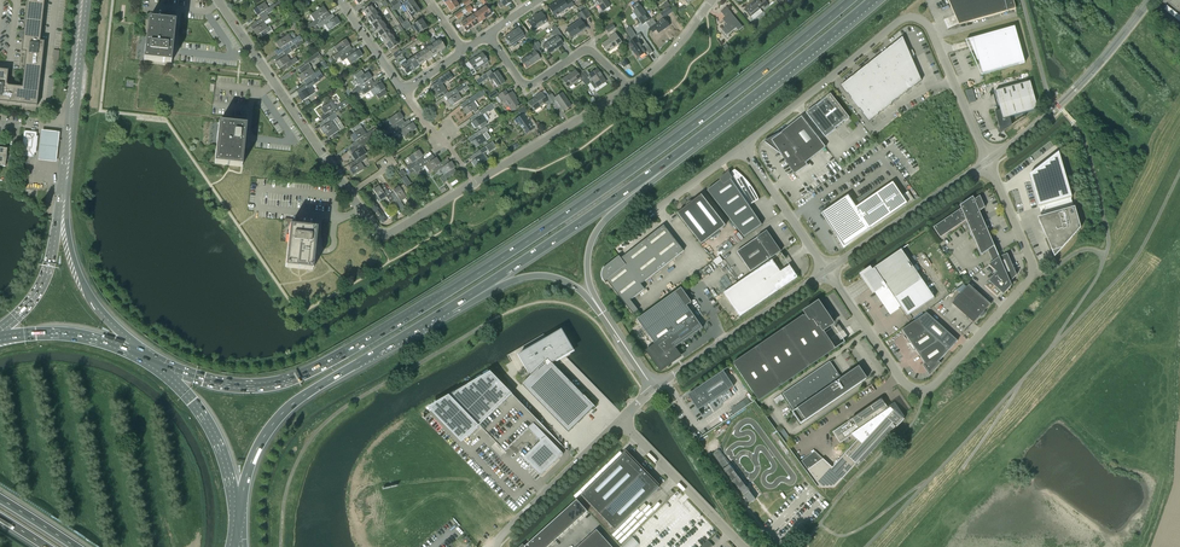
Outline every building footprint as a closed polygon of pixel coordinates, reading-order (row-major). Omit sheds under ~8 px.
[(22,51),(22,52),(21,52),(22,52),(23,52),(26,52),(22,87),(39,89),(44,42),(45,42),(44,41),(44,42),(40,41),(45,0),(27,0),(22,51)] [(416,5),(412,0),(409,0),(402,5),(407,11),(416,5)] [(455,0),(454,0),(446,6),(451,12),(459,6),(455,0)] [(565,2),(563,0),(559,0),(548,7),(554,17),(568,8),(569,9),(574,5),(570,0),(568,0),(565,2)] [(602,11),(610,6),(606,0),(595,0),(602,11)] [(744,10),(750,17),(763,7),(765,8),(769,5),(765,0),(762,0),(760,2),(758,0),(756,0),(744,10)] [(964,10),(969,22),(1016,9),(1013,0),(948,0),(951,8),(954,14),(964,10)] [(264,16),(267,15),(277,8),(274,4),(268,8),(264,2),(264,3),(260,5),(253,10),(258,16),(262,13),(264,16)] [(390,9),(393,12),(402,6),(399,2),(390,9)] [(1170,13),(1168,15),(1162,9),(1159,12),(1174,28),(1177,24),(1169,16),(1171,15),(1179,23),(1179,22),(1179,17),(1167,4),(1164,7),(1170,13)] [(416,5),(407,11),(411,18),(420,12),(416,5)] [(330,16),(327,13),(323,6),(312,14),(316,20),(307,25),(307,28),(306,26),(302,29),(305,33),(313,27),(313,28),(317,25),(330,16)] [(368,18),(376,12),(371,6),(363,11),(368,18)] [(484,7),(479,11),(485,19),(491,15),(488,10),(485,6),(484,7)] [(648,25),(655,21),(653,18),(650,20),(641,6),(635,10),(633,11),(643,25),(646,22),(648,25)] [(580,20),(581,22),(592,16),(586,7),(579,13),(582,17),(580,19),(579,21),(580,20)] [(673,13),(669,7),(662,11),(666,17),(673,13)] [(732,13),(727,7),(721,12),(726,18),(723,20),(728,25),(724,29),(728,34),(736,27),(738,30),(742,27),(731,14),(732,13)] [(464,16),(461,11),(454,16),(457,20),(464,16)] [(479,11),(473,15),(479,23),(485,19),(479,11)] [(380,19),(376,12),(368,18),(372,24),(380,19)] [(554,24),(552,21),(547,14),(544,17),(541,12),(527,22),(533,31),(547,22),(549,24),(551,26),(554,24)] [(332,14),(330,16),(317,25),(319,29),(325,25),(329,31),(340,23),(336,17),(334,18),(332,14)] [(267,15),(264,16),(255,23),(257,27),(253,30),(257,36),(260,34),(262,37),(272,30),(270,26),(268,28),(264,22),(270,19),(267,15)] [(479,23),(473,15),(467,19),(472,28),(479,23)] [(472,28),(467,19),(465,17),(462,20),(463,22),(460,24),(466,32),(472,28)] [(655,21),(648,25),(653,32),(657,30),(659,33),(670,25),(665,18),(657,24),(655,21)] [(170,63),(173,30),(174,22),(149,19),(145,61),(170,63)] [(380,19),(372,24),(376,31),(385,25),(380,19)] [(412,32),(415,30),(418,34),(427,28),(421,20),(412,26),(413,27),(412,27),(410,28),(412,32)] [(580,20),(579,21),(566,30),(567,32),(564,34),(567,38),(570,36),(571,37),(571,38),(585,28),(581,22),(580,20)] [(389,31),(385,25),(376,31),(381,37),(389,31)] [(606,29),(609,33),(616,28),(613,25),(606,29)] [(978,61),(979,61),(982,74),(981,75),(1025,63),(1015,27),(972,39),(966,41),(969,40),(978,61)] [(432,28),(425,33),(428,37),(435,32),(432,28)] [(525,29),(521,32),(519,28),(504,37),(511,46),(513,45),(513,46),(515,47),(517,45),(517,44),(516,43),(524,37),(526,40),(530,37),(525,29)] [(560,39),(563,37),(557,28),(553,31),(557,36),(543,45),(549,53),(562,43),(560,39)] [(394,38),(389,31),(381,37),(385,44),(394,38)] [(622,43),(615,33),(612,36),(613,37),(602,44),(608,53),(622,43)] [(290,48),(302,39),(300,36),(299,37),(298,36),(291,41),(287,35),(284,37),(281,39),(276,43),(280,49),(285,46),(287,49),(289,47),(290,48)] [(394,38),(385,44),(390,50),(396,46),(398,45),(394,38)] [(433,44),(438,53),(445,48),(439,39),(436,42),(434,38),(430,41),(433,44)] [(903,38),(890,47),(898,58),(908,50),(903,38)] [(289,47),(287,49),(277,56),(280,60),(275,63),(279,69),(283,66),(285,70),(298,61),(295,57),(292,59),(290,61),(286,55),(292,51),(297,48),(296,47),(304,42),(302,39),(290,48),(289,47)] [(339,58),(347,52),(345,48),(350,45),(345,39),(334,47),(338,53),(333,56),(335,60),(339,58)] [(649,55),(653,52),(647,43),(642,46),(637,39),(629,44),(638,58),(646,53),(647,52),(649,55)] [(538,49),(534,43),(530,46),(534,52),(521,60),(526,68),(540,59),(537,55),(540,52),(538,49)] [(433,44),(426,48),(432,57),(438,53),(433,44)] [(396,46),(390,50),(389,50),(392,54),(399,49),(396,46)] [(354,47),(347,52),(339,58),(342,62),(347,58),(351,64),(363,56),(358,50),(357,51),(354,47)] [(890,47),(882,54),(896,72),(904,65),(898,58),(890,47)] [(426,48),(420,53),(426,61),(432,57),(426,48)] [(912,59),(908,50),(898,58),(904,65),(912,59)] [(402,55),(399,51),(392,55),(395,59),(402,55)] [(308,59),(311,62),(320,55),(318,52),(308,59)] [(420,53),(413,57),(419,66),(426,61),(420,53)] [(472,59),(468,62),(465,64),(472,75),(476,73),(475,71),(488,62),(482,53),(472,60),(472,59)] [(882,54),(874,60),(889,78),(896,72),(882,54)] [(419,66),(413,57),(407,62),(413,70),(419,66)] [(912,59),(904,65),(896,72),(902,79),(916,68),(912,59)] [(629,64),(626,60),(621,63),(624,68),(629,64)] [(874,60),(866,66),(880,84),(889,78),(874,60)] [(413,70),(407,62),(400,66),(402,69),(401,70),(401,71),(403,75),(405,75),(406,74),(406,75),(413,70)] [(307,84),(322,74),(319,70),(314,73),(310,68),(311,67),(308,63),(299,70),(301,74),(298,76),(302,82),(304,80),(307,84)] [(866,66),(858,73),(872,90),(880,84),(866,66)] [(916,68),(902,79),(906,85),(910,89),(910,90),(922,81),(917,71),(916,68)] [(22,87),(8,86),(7,84),(9,70),(8,70),(0,69),(0,102),(36,106),(37,106),(37,105),(38,102),(39,89),(22,87)] [(586,69),(582,72),(590,83),(595,90),(597,88),(606,82),(597,69),(589,75),(586,69)] [(362,91),(373,83),(370,79),(372,78),(368,72),(364,75),(361,70),(354,75),(357,80),(355,81),(359,87),(352,92),(354,96),(362,91)] [(490,70),(476,80),(479,85),(489,79),(491,82),(493,81),(497,87),(497,88),(505,82),(503,79),(502,79),(500,76),(501,76),(497,71),(493,74),(490,70)] [(590,83),(582,72),(578,75),(575,70),(562,79),(568,88),(581,79),(585,86),(590,83)] [(902,79),(896,72),(889,78),(899,91),(903,96),(908,91),(910,89),(906,85),(902,79)] [(450,73),(442,79),(433,85),(432,85),(435,89),(431,92),(435,98),(439,95),(441,98),(448,93),(442,84),(448,81),(448,82),(453,78),(450,73)] [(872,90),(858,73),(856,74),(850,79),(858,89),(864,97),(872,90)] [(322,74),(307,84),(300,89),(302,92),(298,96),(302,102),(313,94),(318,90),(314,85),(319,81),(319,80),(324,77),(322,74)] [(899,91),(889,78),(880,84),(894,102),(896,100),(897,100),(903,96),(899,91)] [(858,89),(850,79),(841,86),(847,94),(848,94),(849,96),(858,89)] [(1004,131),(1007,129),(1012,126),(1010,117),(1038,110),(1030,81),(995,91),(1000,110),(995,112),(998,126),(999,129),(1001,133),(1004,131)] [(375,86),(373,83),(362,91),(364,94),(370,90),(374,96),(376,95),(379,99),(387,93),(384,90),(385,89),(381,83),(375,86)] [(465,91),(469,89),(465,83),(445,96),(446,96),(448,99),(447,100),(451,106),(462,99),(458,93),(463,89),(465,91)] [(880,84),(872,90),(886,108),(892,104),(894,102),(880,84)] [(864,97),(858,89),(849,96),(851,98),(851,99),(855,104),(864,97)] [(967,97),(974,95),(972,89),(965,91),(967,97)] [(476,94),(464,102),(461,105),(464,108),(462,109),(466,115),(477,108),(473,102),(479,98),(479,99),(486,95),(482,90),(476,94)] [(515,98),(512,92),(508,95),(505,90),(498,95),(504,103),(506,103),(511,111),(519,106),(514,98),(515,98)] [(864,97),(870,104),(879,115),(878,114),(880,112),(881,113),(886,108),(872,90),(864,97)] [(552,103),(547,96),(545,98),(541,93),(537,96),(538,96),(528,103),(534,111),(546,103),(548,106),(552,103)] [(552,93),(547,96),(552,103),(556,100),(563,111),(571,106),(562,93),(555,98),(552,93)] [(850,118),(831,94),(826,97),(827,98),(817,106),(817,105),(806,113),(825,137),(836,129),(835,128),(845,121),(846,122),(850,118)] [(864,97),(855,104),(859,109),(860,109),(861,111),(870,104),(864,97)] [(331,122),(333,121),(337,118),(335,114),(344,107),(341,103),(336,107),(332,101),(321,109),(325,115),(325,114),(328,118),(319,123),(322,127),(331,121),(331,122)] [(473,116),(476,119),(471,122),(476,129),(487,121),(483,115),(488,112),(489,113),(495,108),(492,103),(473,116)] [(870,104),(861,111),(863,114),(869,122),(879,115),(870,104)] [(525,134),(534,129),(535,131),(538,128),(524,107),(518,111),(521,116),(514,121),(517,124),(518,123),(525,134)] [(393,130),(401,125),(399,121),(403,118),(399,112),(388,120),(392,125),(381,133),(384,137),(393,130)] [(806,163),(826,147),(802,117),(781,133),(764,142),(772,148),(782,156),(782,155),(795,174),(808,165),(806,163)] [(331,121),(322,127),(320,129),(324,135),(325,134),(328,138),(338,131),(336,128),(337,126),(333,121),(331,122),(331,121)] [(405,122),(401,125),(393,130),(396,134),(400,131),(404,137),(416,129),(412,123),(408,126),(405,122)] [(245,125),(220,123),(219,131),(216,164),(228,165),(241,167),(245,125)] [(362,142),(366,140),(374,134),(371,130),(365,134),(362,128),(359,124),(351,129),(354,133),(350,136),(355,142),(359,139),(362,142)] [(488,131),(487,130),(492,126),(490,124),(486,127),(485,127),(470,138),(472,141),(471,142),(475,148),(486,141),(482,135),(488,131)] [(53,129),(42,128),(38,158),(48,159),(56,160),(60,130),(53,129)] [(34,157),(37,132),(24,131),(21,156),(34,157)] [(496,139),(492,142),(473,155),(476,159),(471,162),(475,168),(486,160),(482,155),(491,148),(492,149),(496,147),(495,145),(499,143),(496,139)] [(366,140),(362,142),(353,148),(356,152),(351,155),(355,161),(364,155),(366,153),(362,148),(368,144),(366,140)] [(508,149),(510,153),(519,146),(516,143),(508,149)] [(413,168),(424,160),(422,157),(423,156),(419,150),(408,158),(411,163),(406,167),(408,171),(413,168)] [(1075,210),(1071,198),(1072,197),(1060,152),(1029,175),(1038,207),(1044,206),(1047,215),(1038,218),(1041,225),(1046,237),(1055,257),(1081,228),(1076,210),(1075,210)] [(364,155),(355,161),(351,163),(354,167),(349,170),(353,176),(364,169),(361,163),(366,159),(364,155)] [(429,157),(424,160),(413,168),(416,173),(420,170),(420,169),(425,165),(429,171),(432,170),(440,163),(436,158),(431,161),(429,157)] [(444,161),(440,163),(432,170),(434,173),(440,169),(444,175),(446,179),(456,172),(454,168),(455,168),(451,161),(446,165),(444,161)] [(720,180),(720,181),(707,191),(744,237),(762,225),(749,206),(759,200),(758,198),(757,195),(756,193),(755,191),(753,189),(752,187),(751,185),(749,183),(747,181),(746,179),(744,178),(742,176),(741,174),(739,173),(737,171),(735,170),(731,173),(732,174),(730,175),(729,172),(720,180)] [(381,187),(380,188),(379,186),(373,190),(377,196),(375,197),(379,201),(380,200),(380,201),(386,197),(390,203),(394,200),(392,198),(393,198),(384,185),(383,185),(381,187)] [(396,195),(393,198),(392,198),(394,200),(401,210),(405,207),(401,201),(406,198),(399,187),(393,191),(396,195)] [(876,192),(874,188),(852,201),(854,205),(876,192)] [(854,209),(848,200),(828,213),(829,215),(830,217),(830,219),(831,220),(829,221),(830,223),(832,223),(832,224),(833,227),(834,230),(835,233),(837,235),(838,238),(839,241),(841,243),(842,246),(844,248),(851,242),(866,228),(868,230),(868,231),(894,213),(879,192),(854,209)] [(725,226),(702,195),(694,202),(694,201),(693,201),(692,202),(691,202),(690,202),(689,203),(688,204),(687,204),(687,205),(686,206),(686,207),(685,208),(686,208),(678,214),(702,245),(725,226)] [(988,251),(994,246),(989,233),(979,212),(985,208),(980,196),(974,200),(973,197),(960,206),(961,209),(933,228),(940,238),(966,220),(976,242),(981,255),(988,251)] [(387,220),(376,204),(371,208),(382,223),(387,220)] [(311,270),(315,237),(316,229),(290,226),(286,267),(299,269),(311,270)] [(633,314),(639,310),(631,300),(645,289),(641,284),(684,251),(665,227),(617,264),(614,260),(607,266),(606,267),(605,268),(604,269),(603,270),(603,271),(603,272),(603,273),(602,274),(602,275),(602,276),(603,277),(603,278),(603,279),(604,280),(604,281),(605,282),(606,283),(605,282),(607,281),(633,314)] [(751,272),(771,258),(780,251),(767,231),(737,252),(751,272)] [(942,258),(926,234),(901,250),(872,269),(871,267),(860,275),(862,277),(860,278),(861,278),(862,277),(874,294),(876,292),(891,314),(901,307),(907,316),(934,298),(919,275),(942,258)] [(1012,286),(1010,282),(1017,275),(1007,254),(999,257),(989,265),(997,273),(985,286),(997,297),(1001,293),(1004,295),(1012,286)] [(712,260),(716,265),(722,260),(719,255),(712,260)] [(780,272),(772,260),(724,293),(740,317),(778,291),(798,278),(792,270),(793,270),(790,265),(780,272)] [(986,309),(991,304),(969,285),(952,304),(974,323),(978,318),(977,318),(979,316),(980,317),(981,317),(982,316),(983,316),(984,315),(985,314),(985,313),(985,311),(984,310),(985,309),(986,309)] [(681,288),(637,320),(655,344),(647,349),(662,369),(667,365),(668,365),(677,358),(681,355),(676,347),(703,328),(687,306),(692,302),(681,288)] [(833,324),(825,312),(819,302),(805,312),(807,315),(804,316),(803,316),(733,363),(759,401),(836,349),(823,331),(833,324)] [(955,344),(958,341),(927,313),(916,320),(927,331),(943,345),(949,351),(955,344)] [(916,320),(902,330),(905,335),(910,342),(927,331),(916,320)] [(836,327),(841,337),(849,333),(846,327),(843,328),(841,324),(836,327)] [(606,413),(557,362),(576,351),(563,329),(518,355),(531,377),(523,385),(577,441),(606,413)] [(927,331),(910,342),(915,350),(915,349),(922,360),(943,345),(927,331)] [(949,351),(943,345),(922,360),(925,364),(923,365),(924,365),(930,373),(930,374),(939,363),(940,364),(939,362),(946,353),(947,354),(949,351)] [(858,367),(842,378),(830,361),(782,394),(794,411),(792,412),(801,424),(867,378),(859,366),(858,367)] [(691,400),(702,415),(699,410),(734,386),(724,371),(729,368),(728,368),(728,367),(698,388),(697,387),(694,389),(696,391),(689,396),(688,397),(688,398),(688,399),(688,400),(689,400),(690,401),(691,401),(691,400)] [(469,385),(447,398),(429,408),(462,443),(480,426),(505,452),(529,429),(541,442),(523,458),(541,476),(567,450),(491,372),(474,382),(478,386),(475,390),(469,385)] [(867,393),(874,388),(871,384),(864,388),(867,393)] [(747,399),(731,410),(734,415),(751,403),(747,399)] [(815,451),(802,461),(814,479),(821,488),(834,487),(843,478),(856,464),(858,466),(893,429),(894,430),(896,428),(894,427),(902,419),(893,411),(894,410),(892,408),(891,409),(890,408),(889,409),(888,408),(883,401),(883,400),(882,400),(881,400),(880,400),(879,400),(833,432),(840,443),(852,435),(858,440),(832,468),(823,459),(815,451)] [(787,434),(782,438),(786,443),(790,439),(787,434)] [(620,456),(621,457),(582,495),(616,530),(659,487),(658,486),(660,485),(626,451),(620,456)] [(751,489),(748,487),(747,488),(719,451),(713,455),(750,504),(756,499),(749,491),(751,489)] [(572,505),(582,516),(587,511),(577,500),(572,505)] [(582,516),(572,505),(567,509),(578,520),(582,516)] [(567,509),(562,513),(573,525),(578,520),(567,509)] [(573,525),(562,513),(558,517),(568,529),(573,525)] [(558,517),(553,521),(564,533),(568,529),(558,517)] [(553,521),(548,526),(559,537),(564,533),(553,521)] [(548,526),(544,530),(554,541),(559,537),(548,526)] [(554,541),(544,530),(539,534),(550,546),(554,541)] [(597,530),(591,535),(601,546),(607,541),(597,530)] [(534,538),(542,546),(548,546),(550,546),(539,534),(534,538)] [(586,539),(593,546),(600,546),(601,546),(591,535),(586,539)] [(622,546),(636,546),(639,544),(632,536),(621,546),(622,546)] [(530,542),(534,546),(542,546),(534,538),(530,542)]
